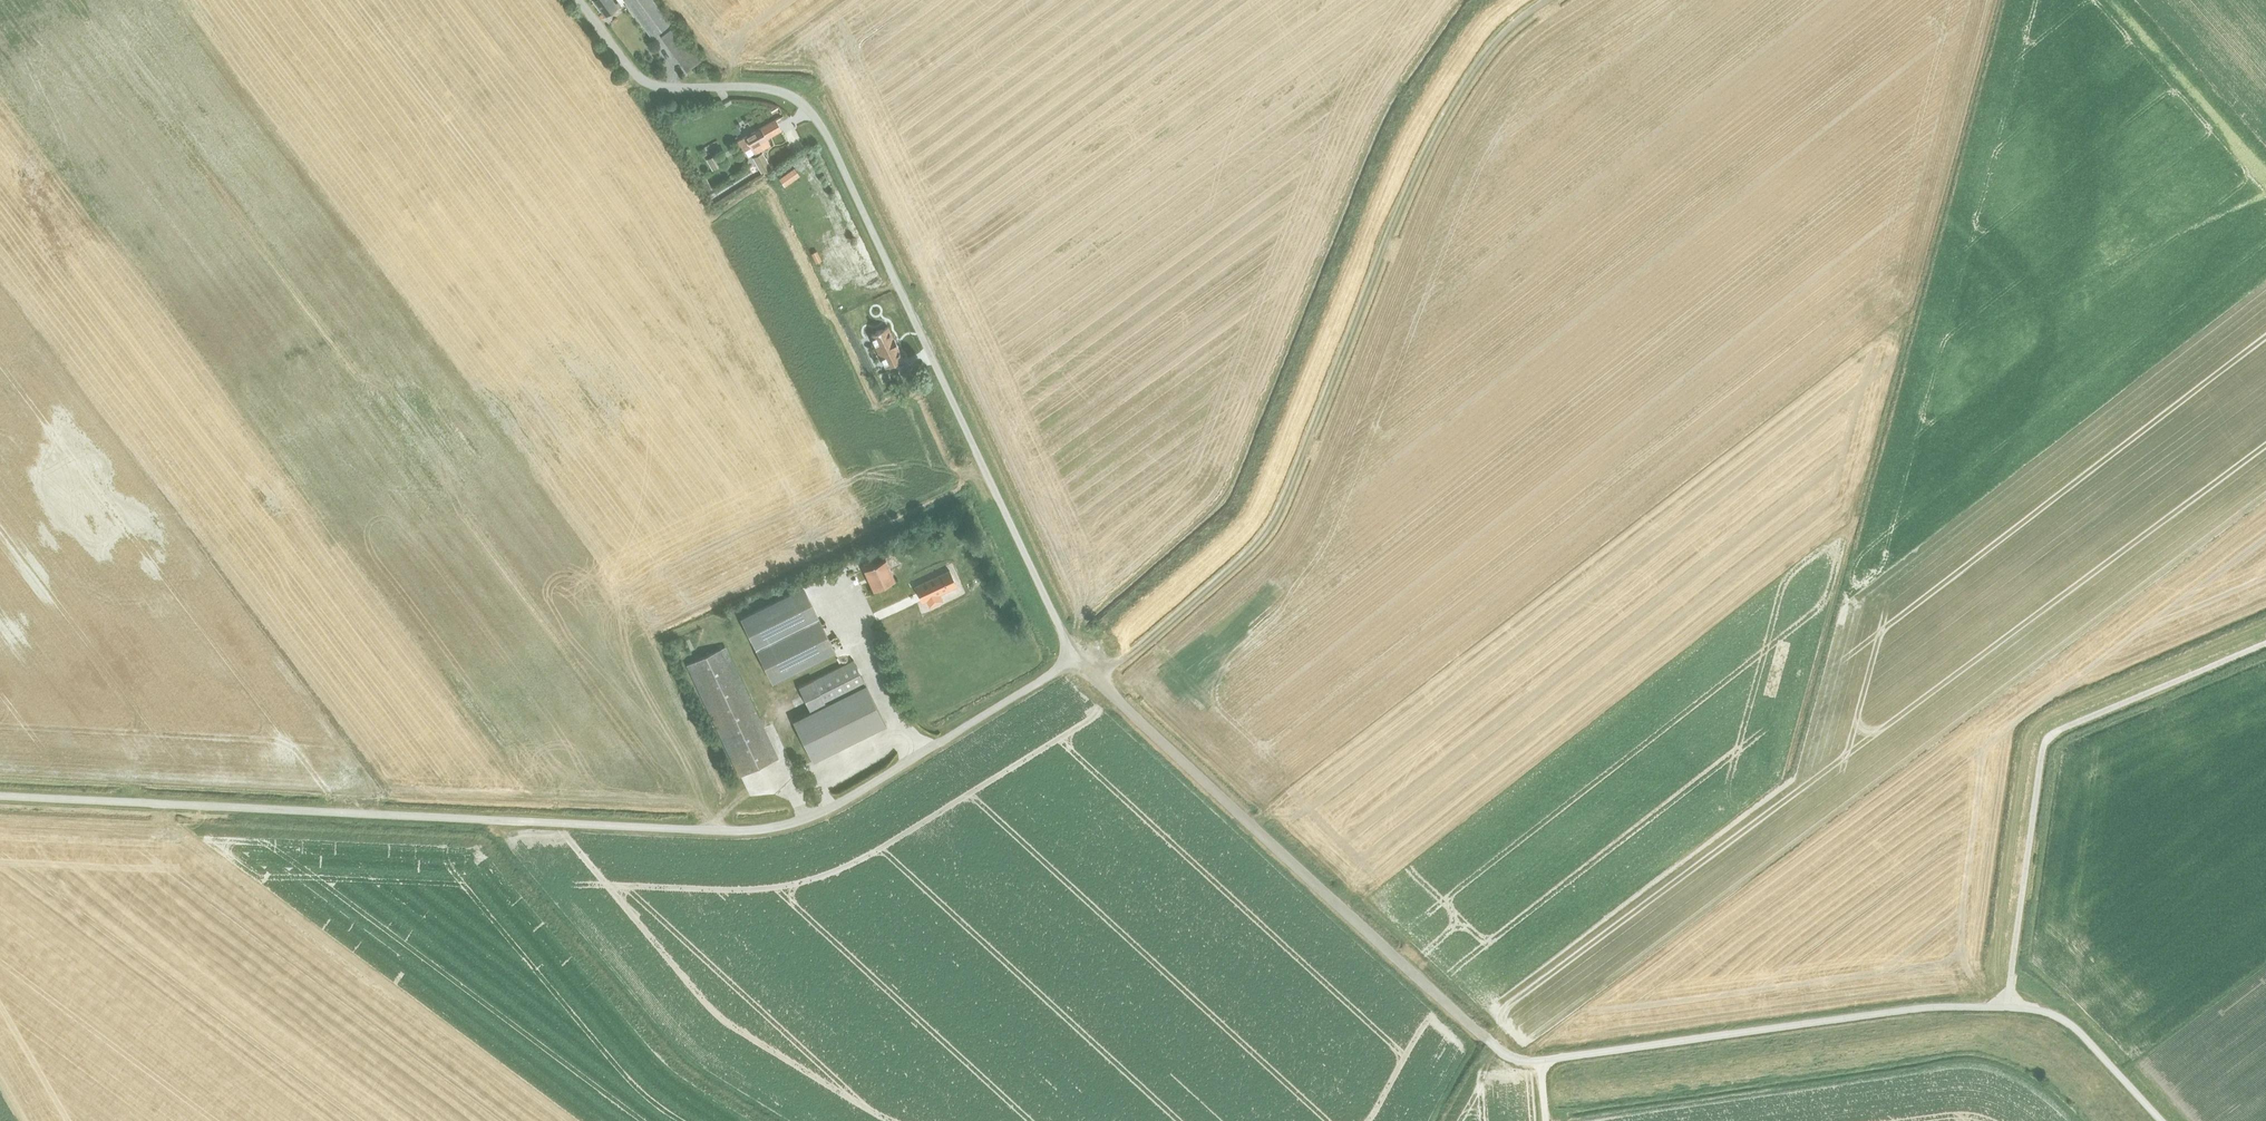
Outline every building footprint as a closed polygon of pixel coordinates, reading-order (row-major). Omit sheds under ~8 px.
[(595,1),(606,16),(618,7),(613,0),(595,0),(595,1)] [(671,23),(654,0),(625,0),(652,37),(671,23)] [(687,71),(701,61),(675,25),(661,35),(687,71)] [(776,119),(746,136),(738,141),(744,151),(752,147),(755,153),(764,148),(763,145),(769,142),(767,138),(782,130),(776,119)] [(763,152),(754,157),(763,172),(772,167),(763,152)] [(716,155),(707,159),(713,170),(721,166),(716,155)] [(794,167),(780,178),(783,183),(798,173),(794,167)] [(854,325),(871,320),(868,312),(851,318),(854,325)] [(877,331),(870,334),(886,366),(903,358),(897,346),(898,346),(894,338),(893,338),(887,326),(880,330),(879,329),(877,330),(878,331),(877,331)] [(886,560),(863,570),(872,590),(895,580),(886,560)] [(949,569),(915,586),(922,601),(926,600),(929,606),(942,599),(939,593),(957,585),(949,569)] [(742,616),(773,680),(833,650),(802,586),(742,616)] [(740,776),(777,758),(724,646),(687,664),(740,776)] [(799,686),(811,711),(793,719),(813,759),(885,723),(865,684),(853,659),(799,686)]
